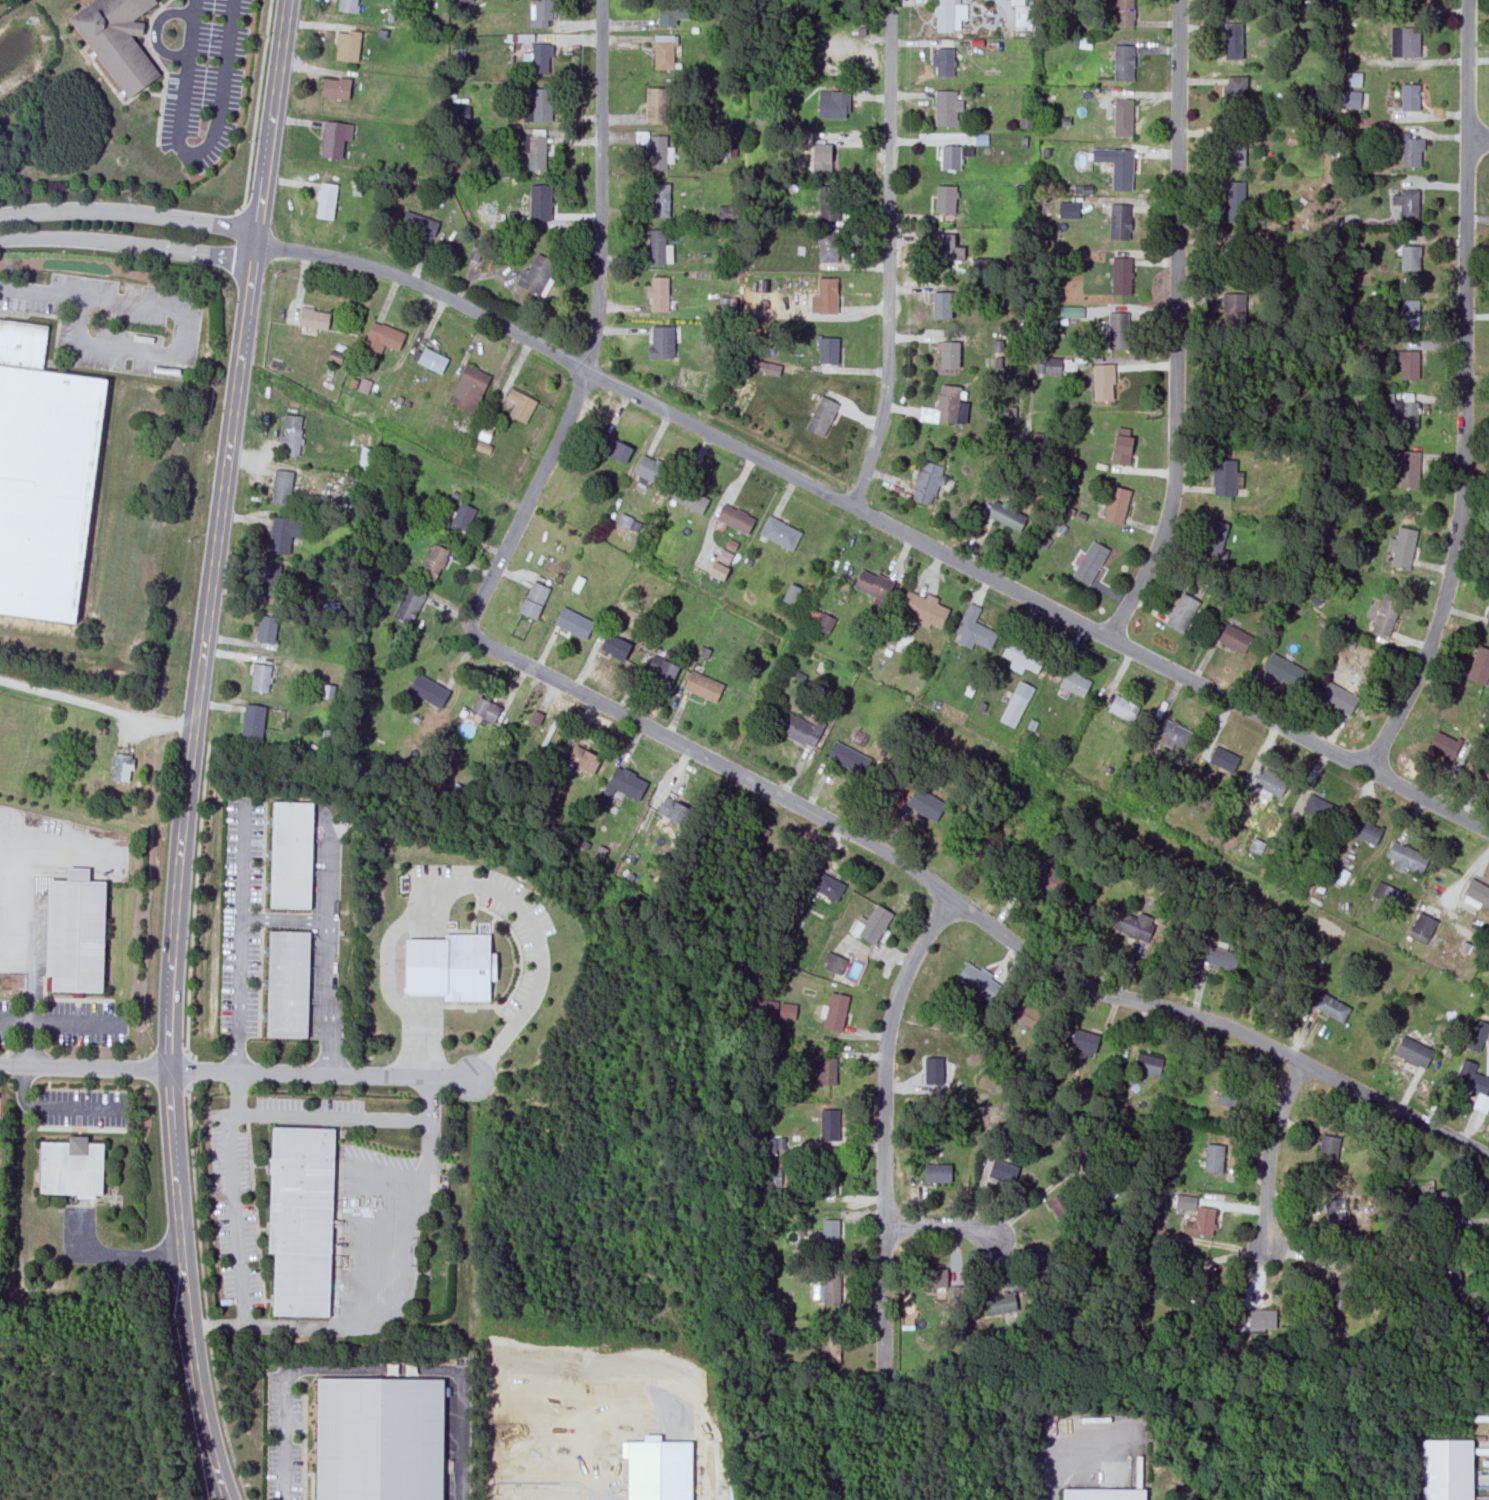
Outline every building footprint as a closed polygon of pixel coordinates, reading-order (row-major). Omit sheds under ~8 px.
[(71,18),(129,98),(160,75),(131,35),(143,34),(144,23),(134,20),(158,2),(156,0),(95,0),(71,18)] [(358,12),(359,0),(338,0),(337,11),(358,12)] [(550,27),(550,0),(531,0),(531,27),(550,27)] [(965,4),(957,4),(957,0),(932,0),(932,30),(958,30),(958,19),(965,19),(965,4)] [(1032,29),(1032,5),(1023,5),(1023,0),(1011,0),(1011,4),(1016,4),(1015,29),(1032,29)] [(1113,28),(1132,28),(1132,0),(1113,0),(1113,28)] [(1419,0),(1405,0),(1405,8),(1419,8),(1419,0)] [(674,26),(674,18),(686,18),(686,3),(656,3),(656,27),(674,26)] [(1223,23),(1223,59),(1240,59),(1240,23),(1223,23)] [(1417,28),(1390,28),(1390,57),(1417,57),(1417,28)] [(358,62),(361,33),(338,30),(335,59),(358,62)] [(518,43),(534,43),(534,34),(518,34),(518,43)] [(655,69),(674,69),(674,45),(678,45),(678,34),(654,35),(655,69)] [(549,44),(529,44),(529,73),(549,73),(549,44)] [(1132,81),(1132,45),(1113,45),(1113,81),(1132,81)] [(951,49),(934,49),(934,77),(951,77),(951,49)] [(1362,72),(1346,72),(1346,86),(1362,86),(1362,72)] [(349,99),(351,79),(324,76),(322,96),(349,99)] [(1244,77),(1223,77),(1223,108),(1244,108),(1244,77)] [(1417,85),(1399,85),(1399,111),(1417,111),(1417,85)] [(666,124),(666,87),(644,87),(644,124),(666,124)] [(550,122),(550,89),(531,89),(531,122),(550,122)] [(847,92),(817,92),(817,119),(847,119),(847,92)] [(934,92),(934,126),(955,126),(955,111),(960,111),(960,100),(956,100),(956,92),(934,92)] [(1357,108),(1357,92),(1338,92),(1338,108),(1357,108)] [(1130,100),(1114,100),(1113,136),(1130,136),(1130,100)] [(344,140),(352,140),(353,122),(324,121),(322,157),(343,158),(344,140)] [(1244,130),(1221,130),(1221,167),(1244,167),(1244,130)] [(1408,133),(1392,133),(1392,151),(1401,151),(1401,167),(1420,167),(1420,139),(1408,139),(1408,133)] [(544,136),(520,136),(520,169),(544,169),(544,136)] [(666,170),(666,136),(648,136),(648,170),(666,170)] [(719,149),(718,156),(736,157),(737,142),(726,141),(726,150),(719,149)] [(829,174),(829,145),(811,145),(811,174),(829,174)] [(939,170),(959,170),(960,146),(939,146),(939,170)] [(1131,191),(1132,149),(1091,149),(1090,163),(1110,163),(1110,191),(1131,191)] [(337,184),(320,182),(317,218),(334,219),(337,184)] [(1225,222),(1244,222),(1244,182),(1225,182),(1225,222)] [(668,184),(650,184),(650,218),(668,218),(668,184)] [(529,186),(529,221),(549,221),(549,186),(529,186)] [(839,186),(817,186),(817,221),(839,221),(839,186)] [(954,186),(935,186),(935,214),(954,214),(954,186)] [(1398,206),(1398,220),(1417,220),(1417,192),(1390,192),(1390,206),(1398,206)] [(1080,201),(1059,201),(1059,218),(1080,218),(1080,201)] [(1129,245),(1129,204),(1108,204),(1108,245),(1129,245)] [(401,230),(435,238),(439,220),(406,212),(401,230)] [(663,246),(663,230),(646,230),(646,263),(669,263),(669,246),(663,246)] [(817,262),(838,262),(838,233),(817,233),(817,262)] [(952,260),(952,234),(935,234),(935,260),(952,260)] [(1243,273),(1244,237),(1224,237),(1224,272),(1243,273)] [(468,258),(478,262),(485,244),(475,240),(468,258)] [(1417,246),(1399,246),(1399,270),(1417,270),(1417,246)] [(556,264),(532,252),(516,286),(539,297),(556,264)] [(1130,258),(1110,258),(1110,295),(1130,295),(1130,258)] [(974,271),(987,271),(987,259),(974,259),(974,271)] [(647,311),(666,311),(666,277),(647,277),(647,311)] [(836,315),(836,278),(816,278),(816,315),(836,315)] [(950,319),(950,293),(930,293),(930,319),(950,319)] [(1223,324),(1245,324),(1246,293),(1224,293),(1223,324)] [(1399,329),(1417,329),(1417,300),(1399,300),(1399,329)] [(330,310),(301,308),(299,326),(329,329),(330,310)] [(1059,317),(1081,317),(1081,308),(1059,308),(1059,317)] [(1107,313),(1107,350),(1126,350),(1126,313),(1107,313)] [(78,622),(0,611),(0,317),(50,324),(43,370),(110,379),(78,622)] [(399,350),(406,333),(374,320),(362,349),(380,356),(384,344),(399,350)] [(671,327),(649,327),(649,358),(671,358),(671,327)] [(817,364),(836,364),(836,338),(817,338),(817,364)] [(957,370),(957,343),(940,343),(940,370),(957,370)] [(422,352),(416,349),(411,360),(442,373),(449,357),(424,347),(422,352)] [(1399,380),(1417,380),(1417,351),(1391,351),(1391,368),(1399,368),(1399,380)] [(1058,359),(1043,359),(1043,374),(1058,374),(1058,359)] [(782,365),(759,360),(756,371),(780,375),(782,365)] [(490,374),(465,364),(449,402),(474,413),(490,374)] [(1092,399),(1115,399),(1115,366),(1092,366),(1092,399)] [(368,393),(372,381),(362,377),(357,389),(368,393)] [(917,420),(954,425),(959,388),(938,385),(935,409),(918,407),(917,420)] [(515,402),(509,415),(526,423),(537,401),(511,388),(506,398),(515,402)] [(804,430),(822,438),(837,404),(819,396),(804,430)] [(1398,402),(1398,430),(1416,430),(1416,402),(1398,402)] [(278,454),(296,457),(302,418),(284,415),(278,454)] [(488,442),(496,423),(487,420),(480,438),(488,442)] [(598,449),(626,465),(635,449),(607,433),(598,449)] [(1131,438),(1113,435),(1109,464),(1127,467),(1131,438)] [(493,446),(479,440),(475,448),(489,454),(493,446)] [(1398,452),(1398,487),(1418,487),(1418,452),(1398,452)] [(664,490),(673,472),(641,455),(632,474),(664,490)] [(1230,461),(1212,461),(1212,497),(1230,497),(1230,461)] [(909,501),(932,507),(942,467),(919,462),(909,501)] [(271,506),(289,506),(290,472),(273,471),(271,506)] [(674,499),(702,515),(710,500),(682,484),(674,499)] [(1129,492),(1111,487),(1102,520),(1120,525),(1129,492)] [(1018,534),(1025,518),(992,501),(985,517),(1018,534)] [(448,527),(464,534),(474,511),(459,503),(448,527)] [(753,519),(721,505),(714,521),(746,535),(753,519)] [(637,532),(641,522),(621,513),(616,524),(637,532)] [(789,552),(800,534),(768,516),(758,534),(789,552)] [(288,555),(289,537),(300,538),(302,520),(270,518),(268,554),(288,555)] [(1217,558),(1226,525),(1208,520),(1198,552),(1217,558)] [(1384,552),(1393,553),(1392,559),(1409,562),(1416,531),(1397,527),(1394,539),(1387,538),(1384,552)] [(1087,586),(1107,551),(1090,541),(1070,576),(1087,586)] [(448,553),(433,545),(417,574),(432,582),(448,553)] [(717,558),(728,564),(733,554),(722,548),(717,558)] [(709,573),(724,580),(730,568),(715,561),(709,573)] [(260,598),(277,598),(277,565),(260,565),(260,598)] [(892,580),(859,568),(852,588),(885,600),(892,580)] [(517,613),(534,620),(547,589),(530,581),(517,613)] [(782,600),(794,605),(801,587),(790,583),(782,600)] [(391,617),(409,625),(424,594),(406,586),(391,617)] [(947,607),(936,603),(937,600),(905,589),(896,613),(939,629),(947,607)] [(1370,632),(1388,637),(1399,597),(1382,592),(1370,632)] [(1198,601),(1179,593),(1164,624),(1182,633),(1198,601)] [(954,631),(961,634),(958,640),(987,653),(996,632),(972,622),(979,608),(967,603),(954,631)] [(592,621),(561,606),(552,623),(583,639),(592,621)] [(814,626),(828,634),(836,619),(821,611),(814,626)] [(271,644),(277,618),(260,615),(254,640),(271,644)] [(1241,654),(1250,637),(1220,620),(1211,637),(1241,654)] [(621,660),(630,644),(606,632),(598,648),(621,660)] [(1034,673),(1043,658),(1009,638),(999,654),(1011,661),(1007,667),(1019,674),(1023,667),(1034,673)] [(1476,645),(1465,678),(1483,685),(1488,668),(1488,649),(1476,645)] [(1294,686),(1302,668),(1269,653),(1261,672),(1294,686)] [(677,666),(653,655),(646,672),(670,683),(677,666)] [(267,692),(271,665),(252,662),(248,689),(267,692)] [(1057,686),(1081,698),(1090,680),(1066,668),(1057,686)] [(682,688),(714,702),(722,683),(689,670),(682,688)] [(419,672),(410,691),(439,708),(452,691),(419,672)] [(1035,688),(1019,680),(999,721),(1015,729),(1035,688)] [(1357,697),(1327,681),(1316,699),(1347,716),(1357,697)] [(334,698),(335,685),(324,684),(323,697),(334,698)] [(1108,709),(1116,693),(1128,699),(1140,705),(1133,721),(1108,709)] [(468,710),(490,724),(499,708),(477,695),(468,710)] [(239,739),(259,742),(265,706),(244,703),(239,739)] [(530,721),(539,724),(543,714),(534,710),(530,721)] [(812,724),(787,713),(778,731),(812,747),(823,724),(814,720),(812,724)] [(1154,741),(1181,752),(1190,730),(1163,719),(1154,741)] [(1450,762),(1459,741),(1434,730),(1425,750),(1450,762)] [(825,756),(861,774),(869,758),(833,740),(825,756)] [(593,775),(602,758),(576,744),(566,761),(593,775)] [(1231,773),(1239,757),(1214,746),(1207,762),(1231,773)] [(110,780),(129,781),(130,754),(111,753),(110,780)] [(1471,774),(1488,780),(1488,763),(1476,759),(1471,774)] [(610,797),(614,789),(637,800),(646,780),(614,765),(601,793),(610,797)] [(1254,787),(1279,797),(1287,779),(1262,769),(1254,787)] [(905,805),(933,822),(944,803),(916,786),(905,805)] [(1337,807),(1308,794),(1301,810),(1330,823),(1337,807)] [(654,812),(681,825),(689,808),(662,795),(654,812)] [(274,802),(274,822),(273,854),(272,887),(272,908),(312,908),(315,803),(274,802)] [(1374,845),(1381,829),(1357,818),(1349,834),(1374,845)] [(1266,843),(1254,837),(1248,849),(1261,855),(1266,843)] [(1395,861),(1394,864),(1419,875),(1428,857),(1392,841),(1385,857),(1395,861)] [(1047,889),(1058,875),(1037,857),(1025,871),(1047,889)] [(811,888),(834,902),(844,885),(820,872),(811,888)] [(1483,901),(1488,905),(1488,888),(1471,878),(1459,901),(1477,911),(1483,901)] [(44,976),(48,976),(48,991),(101,992),(103,881),(46,880),(44,976)] [(1378,880),(1372,894),(1379,897),(1373,908),(1382,912),(1386,904),(1396,908),(1404,892),(1378,880)] [(891,914),(874,904),(856,935),(873,945),(891,914)] [(1145,943),(1155,920),(1137,912),(1135,917),(1119,910),(1111,928),(1145,943)] [(1407,936),(1424,944),(1435,920),(1418,912),(1407,936)] [(271,932),(270,951),(270,984),(269,1017),(268,1037),(309,1038),(312,933),(271,932)] [(408,940),(408,995),(445,995),(445,1001),(453,1001),(485,1001),(490,1001),(490,979),(496,979),(496,954),(490,954),(491,934),(472,934),(446,934),(446,940),(408,940)] [(1235,953),(1205,944),(1200,961),(1230,970),(1235,953)] [(840,975),(844,958),(825,953),(821,970),(840,975)] [(955,980),(989,998),(999,980),(965,962),(955,980)] [(1311,1006),(1341,1023),(1349,1008),(1319,991),(1311,1006)] [(847,996),(829,993),(822,1029),(841,1032),(847,996)] [(1006,1015),(1028,1028),(1037,1012),(1015,999),(1006,1015)] [(769,1020),(779,1021),(780,1015),(778,1015),(779,1003),(770,1003),(769,1020)] [(794,1004),(778,1004),(778,1021),(794,1021),(794,1004)] [(1465,1047),(1478,1054),(1488,1029),(1488,1023),(1477,1018),(1465,1047)] [(1092,1054),(1098,1037),(1074,1028),(1068,1046),(1092,1054)] [(1393,1054),(1423,1069),(1432,1050),(1402,1036),(1393,1054)] [(1158,1076),(1162,1059),(1136,1053),(1132,1071),(1158,1076)] [(924,1057),(925,1085),(944,1085),(943,1057),(924,1057)] [(819,1058),(819,1085),(838,1085),(838,1058),(819,1058)] [(1462,1059),(1453,1083),(1484,1096),(1488,1085),(1488,1079),(1472,1072),(1475,1064),(1462,1059)] [(1231,1109),(1240,1082),(1223,1077),(1215,1104),(1231,1109)] [(819,1110),(819,1141),(836,1141),(836,1110),(819,1110)] [(275,1128),(274,1166),(272,1228),(271,1251),(278,1251),(278,1267),(277,1300),(276,1315),(331,1317),(336,1130),(275,1128)] [(1333,1164),(1338,1138),(1320,1135),(1315,1160),(1333,1164)] [(37,1194),(100,1195),(101,1143),(85,1143),(85,1136),(66,1136),(66,1142),(38,1141),(37,1194)] [(786,1138),(771,1138),(770,1153),(786,1153),(786,1138)] [(1204,1171),(1221,1171),(1221,1146),(1204,1146),(1204,1171)] [(1013,1167),(993,1159),(987,1175),(1006,1183),(1013,1167)] [(833,1163),(814,1163),(814,1194),(833,1194),(833,1163)] [(949,1164),(923,1164),(923,1183),(949,1183),(949,1164)] [(779,1169),(767,1169),(767,1187),(779,1187),(779,1169)] [(1046,1199),(1060,1225),(1075,1217),(1061,1191),(1046,1199)] [(1449,1191),(1429,1191),(1429,1217),(1449,1217),(1449,1191)] [(1196,1210),(1197,1196),(1176,1194),(1175,1208),(1196,1210)] [(1212,1235),(1216,1208),(1198,1205),(1193,1233),(1212,1235)] [(819,1253),(838,1253),(838,1219),(819,1219),(819,1253)] [(1460,1284),(1455,1255),(1437,1258),(1442,1287),(1460,1284)] [(918,1288),(946,1288),(946,1269),(918,1269),(918,1288)] [(1218,1292),(1205,1272),(1193,1279),(1206,1300),(1218,1292)] [(823,1304),(838,1304),(838,1274),(823,1274),(823,1304)] [(989,1313),(1016,1310),(1014,1293),(987,1296),(989,1313)] [(1274,1309),(1246,1309),(1246,1328),(1274,1328),(1274,1309)] [(839,1363),(838,1326),(822,1327),(822,1363),(839,1363)] [(315,1499),(441,1499),(443,1380),(317,1378),(315,1499)] [(1422,1499),(1473,1499),(1473,1440),(1422,1440),(1422,1499)] [(1063,1499),(1144,1499),(1144,1489),(1063,1488),(1063,1499)]
